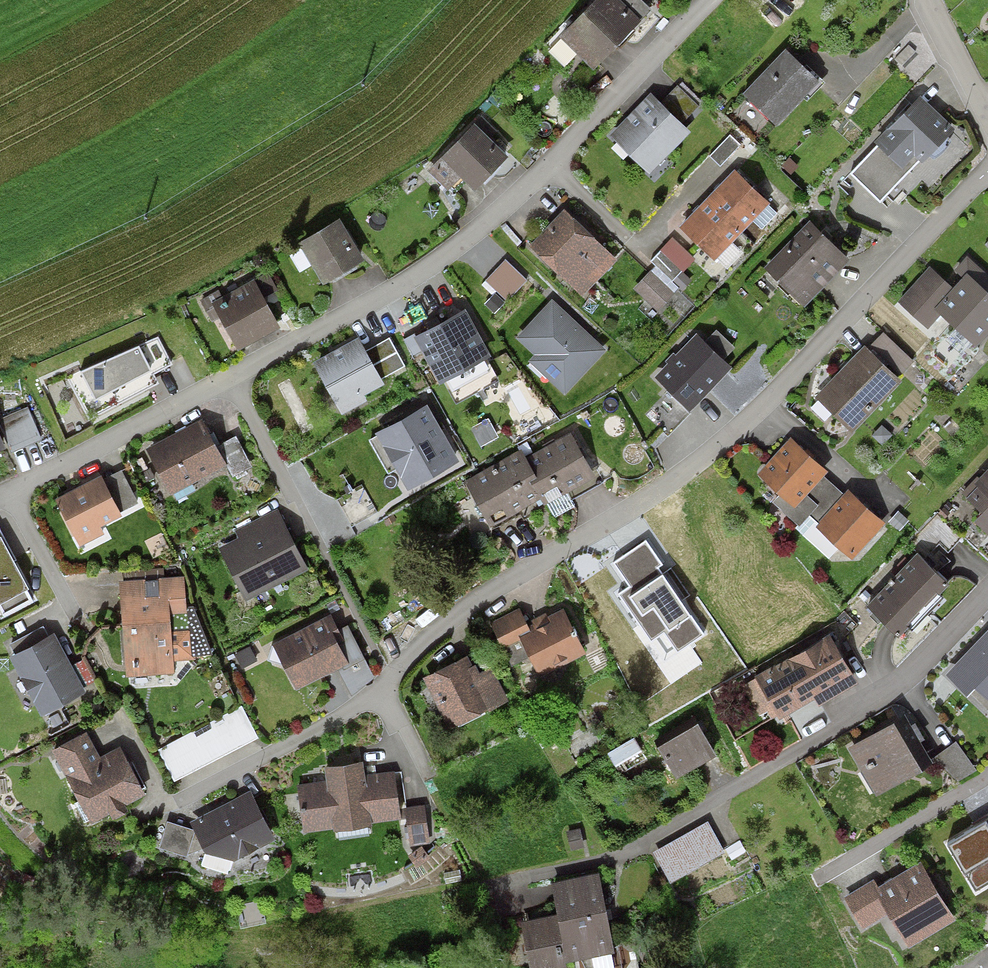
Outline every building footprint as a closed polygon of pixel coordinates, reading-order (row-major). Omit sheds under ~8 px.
[(617,0),(600,0),(566,37),(595,65),(638,20),(617,0)] [(818,80),(788,51),(745,94),(776,124),(818,80)] [(677,86),(660,103),(683,125),(700,107),(677,86)] [(660,103),(651,94),(611,136),(650,173),(690,131),(683,125),(660,103)] [(957,132),(923,98),(878,144),(880,146),(903,168),(915,156),(921,162),(924,165),(957,132)] [(736,128),(711,157),(723,167),(748,138),(736,128)] [(504,158),(475,129),(447,158),(476,187),(504,158)] [(881,203),(921,162),(915,156),(903,168),(880,146),(852,174),(881,203)] [(789,158),(782,168),(791,175),(799,166),(789,158)] [(769,203),(736,171),(682,228),(715,259),(769,203)] [(613,258),(563,212),(532,246),(582,292),(613,258)] [(361,261),(339,222),(302,244),(324,282),(361,261)] [(848,260),(811,224),(768,268),(805,304),(848,260)] [(673,238),(661,251),(683,272),(684,273),(696,260),(673,238)] [(683,272),(661,251),(651,262),(673,282),(674,281),(682,273),(683,272)] [(969,258),(947,282),(954,288),(937,307),(943,312),(980,345),(987,336),(987,275),(969,258)] [(506,260),(484,282),(506,303),(527,280),(506,260)] [(937,307),(954,288),(947,282),(930,266),(899,301),(928,328),(943,312),(937,307)] [(651,272),(634,290),(658,312),(675,294),(651,272)] [(682,273),(674,281),(684,291),(692,282),(682,273)] [(278,328),(253,282),(213,303),(238,350),(278,328)] [(605,351),(552,302),(519,337),(539,356),(533,363),(566,393),(605,351)] [(491,358),(466,310),(416,336),(442,384),(491,358)] [(884,335),(869,351),(899,378),(914,362),(884,335)] [(366,351),(358,338),(314,363),(343,415),(368,402),(364,395),(384,384),(366,351)] [(390,338),(366,351),(381,380),(405,366),(390,338)] [(728,368),(697,338),(659,378),(690,408),(728,368)] [(157,339),(45,387),(66,437),(93,423),(90,417),(154,383),(150,373),(169,363),(157,339)] [(869,351),(865,347),(816,399),(853,434),(903,382),(899,378),(869,351)] [(428,407),(381,433),(410,486),(457,459),(428,407)] [(0,418),(0,426),(10,453),(41,441),(29,408),(0,418)] [(489,419),(470,429),(480,448),(499,438),(489,419)] [(216,447),(202,420),(147,448),(171,495),(226,467),(216,447)] [(883,427),(873,437),(883,446),(892,436),(883,427)] [(237,437),(216,447),(226,467),(233,479),(254,468),(237,437)] [(519,456),(471,484),(492,520),(541,492),(546,500),(589,475),(567,438),(524,463),(519,456)] [(828,472),(790,439),(758,476),(781,496),(796,509),(824,477),(828,472)] [(121,471),(102,480),(119,513),(138,503),(121,471)] [(970,495),(987,512),(987,476),(970,495)] [(102,480),(101,477),(56,500),(75,537),(76,537),(82,547),(104,535),(100,527),(118,518),(117,516),(120,514),(119,513),(102,480)] [(844,495),(824,477),(796,509),(781,496),(773,504),(801,528),(811,516),(819,523),(844,495)] [(884,523),(847,491),(844,495),(819,523),(817,526),(854,558),(884,523)] [(238,539),(219,548),(246,602),(308,570),(277,510),(234,531),(238,539)] [(900,512),(889,523),(900,533),(910,522),(900,512)] [(138,516),(127,521),(132,532),(142,527),(138,516)] [(1,538),(0,539),(0,611),(3,617),(34,602),(1,538)] [(706,633),(647,538),(603,566),(663,660),(706,633)] [(946,584),(919,558),(872,606),(900,633),(946,584)] [(184,578),(119,582),(122,626),(171,623),(170,615),(186,614),(184,578)] [(586,656),(564,609),(529,625),(521,608),(490,623),(502,648),(522,639),(540,677),(586,656)] [(349,664),(324,618),(273,645),(297,691),(349,664)] [(171,628),(171,623),(122,626),(126,678),(174,674),(174,662),(195,660),(193,627),(171,628)] [(951,673),(971,693),(979,685),(987,694),(987,637),(951,673)] [(79,691),(52,639),(15,658),(42,711),(79,691)] [(849,677),(829,641),(762,677),(781,714),(849,677)] [(252,647),(235,655),(241,669),(259,661),(252,647)] [(478,675),(470,658),(424,679),(448,731),(509,703),(492,668),(478,675)] [(920,772),(896,728),(854,750),(878,795),(920,772)] [(714,756),(700,729),(665,748),(680,775),(714,756)] [(98,763),(83,734),(51,750),(90,826),(144,798),(120,751),(98,763)] [(635,737),(607,753),(616,768),(643,752),(635,737)] [(975,770),(956,743),(934,758),(957,781),(975,770)] [(402,820),(397,775),(364,779),(363,765),(326,769),(327,785),(297,789),(302,832),(334,828),(335,833),(372,829),(372,824),(402,820)] [(276,840),(250,792),(191,824),(209,856),(235,862),(276,840)] [(426,806),(404,808),(409,847),(431,845),(426,806)] [(949,845),(975,889),(987,882),(987,822),(949,845)] [(168,823),(161,849),(187,857),(194,831),(168,823)] [(725,851),(709,823),(653,854),(669,882),(725,851)] [(581,829),(568,832),(572,851),(585,848),(581,829)] [(422,847),(409,856),(416,868),(429,858),(422,847)] [(951,919),(921,867),(878,892),(890,912),(908,943),(951,919)] [(600,874),(553,883),(560,917),(522,924),(530,967),(567,967),(567,964),(615,954),(600,874)] [(849,899),(864,927),(890,912),(878,892),(874,885),(849,899)]
